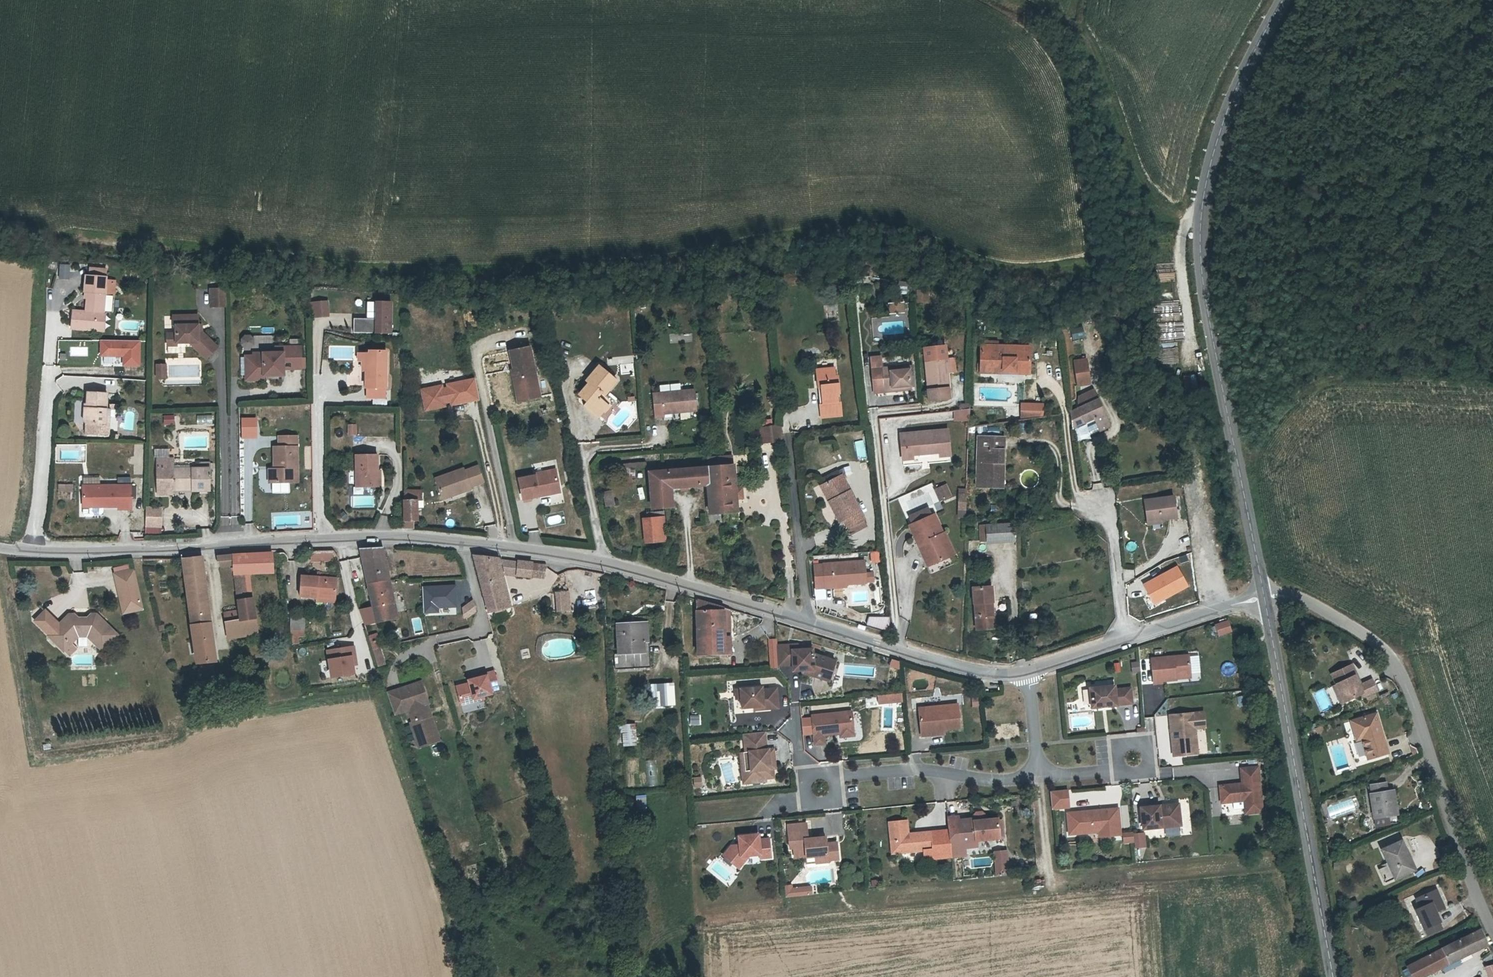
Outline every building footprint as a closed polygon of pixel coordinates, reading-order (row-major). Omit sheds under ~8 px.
[(57,278),(69,278),(69,263),(58,263),(57,278)] [(89,267),(89,274),(106,276),(106,268),(89,267)] [(84,291),(87,291),(86,310),(97,311),(103,311),(106,276),(89,274),(85,274),(84,291)] [(915,288),(916,298),(924,297),(923,287),(915,288)] [(227,307),(227,289),(209,289),(209,306),(227,307)] [(888,304),(889,311),(902,309),(901,302),(888,304)] [(86,310),(72,309),(71,327),(96,328),(97,311),(86,310)] [(327,309),(315,309),(315,325),(327,325),(327,309)] [(103,311),(97,311),(96,328),(103,329),(105,311),(103,311)] [(379,328),(357,327),(356,341),(392,343),(393,312),(380,312),(379,328)] [(197,328),(197,321),(197,313),(172,314),(172,324),(176,324),(176,331),(166,330),(167,341),(176,342),(176,339),(185,339),(190,339),(205,356),(217,344),(205,330),(201,334),(200,334),(197,328)] [(202,321),(197,321),(197,328),(200,334),(201,334),(205,330),(203,328),(202,321)] [(1071,338),(1083,336),(1081,328),(1069,330),(1071,338)] [(253,334),(240,335),(240,348),(254,347),(253,334)] [(186,350),(185,339),(176,339),(176,342),(167,341),(167,350),(186,350)] [(140,341),(100,341),(100,356),(123,356),(123,367),(140,367),(140,341)] [(245,375),(265,375),(284,375),(284,361),(291,361),(291,368),(303,369),(302,345),(276,345),(275,351),(265,351),(265,360),(254,360),(254,356),(245,356),(245,375)] [(1005,357),(1005,346),(982,345),(982,364),(978,364),(978,370),(982,371),(982,373),(1031,373),(1031,357),(1005,357)] [(1005,357),(1031,357),(1031,346),(1005,346),(1005,357)] [(947,362),(944,347),(923,348),(928,391),(949,390),(947,362)] [(254,351),(254,356),(254,360),(265,360),(265,351),(254,351)] [(539,392),(529,351),(509,356),(518,397),(539,392)] [(1086,357),(1073,359),(1077,383),(1090,381),(1086,357)] [(880,369),(879,360),(869,361),(873,394),(891,392),(891,389),(915,387),(913,366),(880,369)] [(369,364),(368,381),(367,400),(384,401),(386,362),(369,361),(369,364)] [(166,378),(166,365),(157,365),(157,379),(166,378)] [(597,415),(603,408),(602,398),(595,393),(598,389),(601,391),(605,391),(616,378),(597,365),(586,379),(589,382),(579,393),(585,398),(581,403),(597,415)] [(825,385),(825,401),(820,402),(822,416),(843,414),(842,401),(839,401),(838,391),(841,391),(840,374),(836,374),(836,366),(817,368),(818,386),(825,385)] [(443,385),(420,389),(424,411),(446,407),(445,404),(450,403),(451,406),(479,400),(474,378),(446,384),(447,387),(443,388),(443,385)] [(1094,388),(1075,395),(1079,403),(1097,395),(1094,388)] [(696,411),(695,390),(653,393),(655,416),(664,416),(664,414),(696,411)] [(541,401),(539,392),(518,397),(516,398),(518,406),(541,401)] [(105,393),(86,393),(86,409),(83,409),(84,422),(87,424),(87,434),(109,433),(109,423),(106,423),(106,410),(105,393)] [(1073,426),(1078,424),(1085,421),(1095,417),(1098,425),(1110,420),(1101,398),(1071,411),(1073,426)] [(1021,419),(1042,416),(1042,403),(1021,403),(1021,419)] [(957,409),(955,409),(954,419),(967,420),(968,408),(957,409)] [(173,422),(172,414),(162,415),(163,423),(173,422)] [(239,416),(239,437),(257,437),(257,416),(239,416)] [(1095,417),(1085,421),(1089,429),(1098,425),(1095,417)] [(1110,420),(1098,425),(1100,429),(1112,424),(1110,420)] [(1085,421),(1078,424),(1082,432),(1089,429),(1085,421)] [(346,423),(346,435),(356,435),(356,423),(346,423)] [(781,440),(780,423),(758,425),(759,442),(781,440)] [(939,456),(949,456),(947,430),(900,434),(902,459),(909,459),(909,455),(939,452),(939,456)] [(977,485),(994,486),(994,473),(1003,473),(1004,437),(978,436),(977,485)] [(862,439),(853,442),(857,458),(866,456),(862,439)] [(275,457),(275,479),(269,479),(269,493),(299,492),(299,448),(280,448),(280,458),(275,457)] [(157,470),(173,470),(173,460),(157,460),(157,470)] [(209,491),(208,463),(195,464),(196,469),(173,470),(157,470),(158,489),(174,488),(174,490),(192,489),(192,492),(209,491)] [(461,469),(435,478),(441,496),(452,492),(453,495),(469,490),(467,487),(482,482),(477,466),(462,471),(461,469)] [(717,481),(720,514),(734,513),(733,502),(732,489),(730,466),(716,467),(717,481)] [(720,514),(717,481),(705,482),(703,467),(649,470),(650,489),(669,489),(704,487),(708,515),(720,514)] [(717,481),(716,467),(703,467),(705,482),(717,481)] [(375,500),(376,468),(356,468),(356,500),(375,500)] [(752,481),(769,481),(768,468),(751,469),(752,481)] [(561,490),(557,471),(520,478),(523,500),(539,497),(539,494),(561,490)] [(1002,486),(1003,473),(994,473),(994,486),(1002,486)] [(841,521),(843,520),(846,526),(862,519),(843,476),(823,486),(830,502),(833,501),(841,521)] [(950,494),(945,483),(940,485),(946,496),(950,494)] [(82,506),(102,506),(117,506),(117,508),(131,508),(130,484),(82,485),(82,506)] [(940,485),(934,488),(940,499),(946,496),(940,485)] [(420,501),(425,501),(425,489),(403,489),(403,501),(420,501)] [(611,489),(601,491),(603,506),(613,504),(611,489)] [(670,508),(669,489),(650,489),(652,509),(670,508)] [(965,512),(965,494),(957,494),(956,511),(965,512)] [(1177,519),(1174,498),(1145,501),(1148,522),(1177,519)] [(420,501),(403,501),(403,524),(417,525),(417,515),(421,514),(421,509),(420,501)] [(144,533),(161,533),(162,506),(144,505),(144,533)] [(102,511),(102,506),(82,507),(82,514),(84,516),(91,515),(93,513),(100,513),(102,511)] [(911,526),(921,545),(926,543),(936,563),(952,555),(942,535),(940,536),(930,516),(911,526)] [(662,541),(659,518),(644,518),(646,542),(662,541)] [(987,525),(981,526),(982,540),(988,539),(989,541),(1015,540),(1013,524),(987,525)] [(538,529),(527,530),(528,542),(539,541),(538,529)] [(931,566),(936,563),(926,543),(921,545),(931,566)] [(332,549),(309,550),(310,561),(332,560),(332,549)] [(360,549),(368,586),(390,580),(383,549),(360,549)] [(880,561),(879,550),(869,551),(870,562),(880,561)] [(228,621),(261,616),(257,594),(249,595),(245,573),(275,570),(273,552),(213,555),(215,565),(231,564),(237,606),(226,608),(228,621)] [(472,555),(479,578),(488,606),(489,611),(511,607),(501,558),(472,555)] [(201,557),(184,560),(197,662),(215,660),(201,557)] [(865,559),(813,564),(815,589),(867,584),(867,583),(875,582),(874,572),(866,572),(865,559)] [(524,563),(504,560),(506,573),(516,573),(515,570),(524,569),(524,563)] [(1178,565),(1143,584),(1154,605),(1189,587),(1178,565)] [(123,612),(142,608),(134,570),(114,574),(123,612)] [(300,597),(317,598),(336,599),(337,579),(302,576),(300,597)] [(390,580),(368,586),(372,604),(377,623),(400,619),(390,580)] [(455,585),(423,587),(424,615),(439,614),(439,609),(457,608),(455,585)] [(976,629),(994,627),(990,585),(973,586),(976,629)] [(567,612),(567,591),(557,592),(558,612),(567,612)] [(471,600),(458,606),(464,618),(477,611),(471,600)] [(697,601),(698,639),(726,638),(725,609),(697,601)] [(377,623),(372,604),(360,608),(361,612),(364,624),(366,625),(377,623)] [(49,635),(59,624),(44,611),(34,622),(49,635)] [(49,635),(48,637),(66,652),(80,636),(90,636),(104,649),(119,632),(97,613),(96,612),(93,612),(91,612),(85,617),(79,617),(74,613),(72,613),(70,614),(68,614),(59,624),(49,635)] [(867,615),(867,627),(888,626),(888,615),(867,615)] [(261,616),(228,621),(229,635),(235,633),(238,641),(263,638),(261,616)] [(303,643),(301,616),(289,617),(291,643),(303,643)] [(1228,622),(1216,626),(1219,635),(1231,631),(1228,622)] [(647,666),(644,623),(625,624),(625,626),(617,626),(618,652),(613,653),(614,668),(647,666)] [(366,638),(371,652),(378,650),(379,650),(374,636),(366,638)] [(726,638),(698,639),(699,657),(732,655),(731,638),(726,638)] [(779,668),(778,665),(777,649),(777,639),(769,639),(771,668),(779,668)] [(798,644),(777,646),(778,665),(793,664),(794,670),(802,670),(803,672),(829,680),(835,660),(813,653),(812,648),(798,650),(798,644)] [(354,646),(326,650),(330,678),(355,674),(354,666),(357,666),(354,646)] [(521,649),(522,658),(529,656),(528,648),(521,649)] [(371,652),(374,660),(377,669),(384,666),(378,650),(371,652)] [(1190,655),(1153,659),(1155,683),(1164,682),(1164,681),(1178,679),(1178,678),(1178,676),(1192,675),(1190,655)] [(897,668),(899,660),(890,657),(888,666),(897,668)] [(1223,661),(1221,672),(1232,675),(1234,663),(1223,661)] [(1121,663),(1114,664),(1115,674),(1122,673),(1121,663)] [(1334,673),(1338,684),(1345,700),(1363,692),(1355,675),(1357,674),(1353,665),(1334,673)] [(474,681),(469,683),(456,686),(462,705),(475,701),(474,698),(483,695),(491,692),(490,690),(498,687),(493,670),(485,672),(485,675),(473,678),(474,681)] [(429,732),(436,730),(431,714),(429,715),(427,708),(428,708),(427,702),(429,701),(422,680),(387,692),(394,713),(406,709),(408,708),(412,721),(410,722),(416,740),(429,735),(428,733),(429,732)] [(1345,700),(1338,684),(1336,685),(1342,701),(1345,700)] [(1114,685),(1090,688),(1092,707),(1116,704),(1132,702),(1130,687),(1115,689),(1114,685)] [(671,702),(669,686),(651,689),(652,705),(671,702)] [(755,690),(733,692),(734,702),(735,711),(756,709),(756,712),(771,711),(769,691),(755,693),(755,690)] [(877,704),(902,702),(901,692),(876,694),(877,704)] [(956,704),(918,708),(921,735),(932,734),(932,729),(959,727),(956,704)] [(851,711),(811,715),(814,744),(824,743),(823,734),(839,733),(853,732),(851,711)] [(1203,712),(1169,715),(1173,755),(1192,753),(1189,728),(1204,727),(1203,712)] [(699,714),(690,715),(691,723),(700,723),(699,714)] [(1351,723),(1355,736),(1362,734),(1363,739),(1369,757),(1386,751),(1374,716),(1351,723)] [(408,723),(403,725),(408,740),(413,738),(408,723)] [(632,745),(630,724),(621,725),(624,746),(632,745)] [(439,739),(436,730),(429,732),(428,733),(429,735),(416,740),(418,746),(439,739)] [(770,769),(768,750),(766,750),(764,733),(744,735),(745,752),(748,752),(750,771),(745,771),(747,784),(765,781),(765,779),(774,778),(773,769),(770,769)] [(744,784),(747,784),(745,771),(750,771),(748,752),(745,752),(740,753),(744,784)] [(643,761),(648,786),(658,784),(654,759),(643,761)] [(1239,783),(1220,785),(1222,801),(1244,799),(1245,812),(1262,810),(1257,766),(1240,768),(1242,785),(1239,785),(1239,783)] [(694,788),(703,785),(700,775),(690,778),(694,788)] [(1372,817),(1393,815),(1391,793),(1387,793),(1386,784),(1372,786),(1373,794),(1370,794),(1372,817)] [(1050,809),(1069,808),(1068,788),(1049,789),(1050,809)] [(645,794),(636,794),(636,807),(645,807),(645,794)] [(1163,808),(1162,805),(1141,808),(1143,829),(1180,825),(1178,806),(1163,808)] [(1109,829),(1109,834),(1119,833),(1116,808),(1081,811),(1083,832),(1098,831),(1109,829)] [(1083,832),(1081,811),(1066,812),(1068,833),(1083,832)] [(1389,824),(1388,817),(1374,817),(1375,825),(1389,824)] [(968,840),(990,837),(988,818),(964,821),(964,818),(948,820),(951,842),(955,842),(968,840)] [(907,821),(903,821),(889,823),(892,853),(905,852),(933,849),(931,832),(908,834),(907,821)] [(826,857),(830,859),(838,858),(836,842),(826,843),(825,839),(820,840),(818,838),(808,839),(806,824),(788,825),(787,825),(789,845),(790,848),(793,848),(794,857),(805,856),(805,857),(826,855),(826,857)] [(1145,846),(1144,831),(1122,833),(1122,843),(1133,842),(1133,847),(1145,846)] [(740,855),(748,854),(759,853),(759,858),(770,857),(768,838),(758,839),(758,834),(738,837),(739,845),(731,845),(723,856),(733,864),(740,855)] [(1411,857),(1404,841),(1383,849),(1394,878),(1412,871),(1407,858),(1411,857)] [(1007,849),(993,849),(993,875),(1007,875),(1007,849)] [(737,867),(748,854),(740,855),(733,864),(737,867)] [(826,861),(830,859),(826,857),(826,855),(805,857),(806,863),(826,861)] [(1031,889),(1042,888),(1041,877),(1030,878),(1031,889)] [(784,885),(785,895),(812,894),(811,884),(784,885)] [(1418,919),(1423,928),(1439,921),(1434,912),(1444,908),(1435,889),(1416,898),(1424,916),(1418,919)] [(1350,912),(1360,907),(1356,898),(1346,904),(1350,912)] [(1439,921),(1423,928),(1426,935),(1442,928),(1439,921)] [(1478,925),(1475,927),(1468,931),(1470,935),(1404,969),(1408,976),(1421,976),(1446,964),(1487,943),(1478,925)] [(1483,966),(1487,976),(1492,976),(1492,962),(1483,966)]
